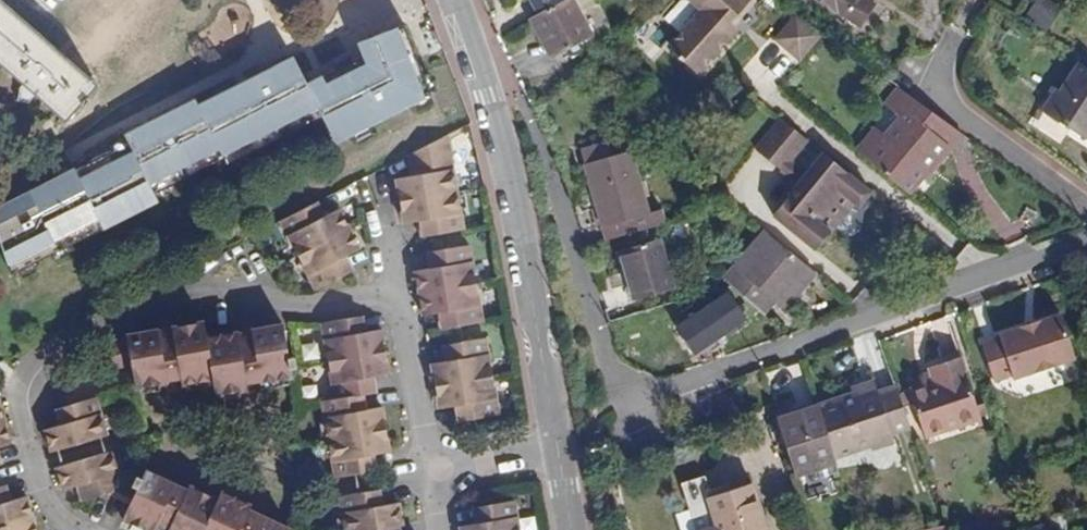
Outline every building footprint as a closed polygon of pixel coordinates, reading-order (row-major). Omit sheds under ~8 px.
[(593,4),(591,0),(561,0),(538,13),(529,17),(551,57),(592,36),(578,12),(593,4)] [(538,13),(561,0),(531,0),(538,13)] [(755,0),(689,0),(703,13),(671,47),(705,78),(746,33),(737,24),(757,2),(755,0)] [(872,0),(819,0),(838,13),(840,11),(861,24),(875,3),(872,0)] [(1027,15),(1048,30),(1062,9),(1049,0),(1037,0),(1027,15)] [(0,4),(0,64),(64,120),(94,86),(0,4)] [(824,39),(797,16),(776,40),(803,63),(824,39)] [(367,46),(378,69),(329,93),(324,82),(309,90),(295,61),(140,136),(149,155),(87,185),(79,170),(0,209),(0,241),(17,275),(100,234),(105,244),(175,210),(166,191),(320,117),(337,154),(439,105),(402,29),(367,46)] [(1079,61),(1061,90),(1056,87),(1042,109),(1086,139),(1086,67),(1079,61)] [(943,139),(952,127),(899,87),(886,104),(899,115),(885,134),(867,158),(910,192),(949,142),(943,139)] [(878,192),(842,163),(790,121),(765,151),(790,172),(793,168),(810,181),(807,186),(778,219),(819,253),(860,204),(865,208),(878,192)] [(858,150),(867,158),(885,134),(876,127),(858,150)] [(952,146),(962,134),(952,127),(943,139),(949,142),(952,146)] [(429,225),(463,219),(447,130),(416,146),(417,161),(410,162),(396,165),(403,211),(419,208),(427,207),(429,225)] [(416,146),(408,150),(410,162),(417,161),(416,146)] [(584,164),(603,226),(649,212),(631,149),(584,164)] [(790,172),(807,186),(810,181),(793,168),(790,172)] [(322,212),(315,199),(307,203),(315,216),(322,212)] [(315,216),(307,203),(275,220),(312,289),(342,274),(335,259),(342,255),(356,247),(335,206),(322,212),(315,216)] [(419,208),(422,226),(429,225),(427,207),(419,208)] [(786,307),(816,271),(766,229),(724,277),(731,282),(764,310),(772,302),(758,291),(761,287),(775,299),(786,307)] [(479,314),(466,235),(432,240),(435,257),(428,257),(412,261),(420,307),(436,305),(444,304),(446,320),(479,314)] [(618,248),(633,298),(673,286),(660,236),(618,248)] [(432,240),(425,241),(428,257),(435,257),(432,240)] [(342,274),(350,270),(342,255),(335,259),(342,274)] [(772,302),(775,299),(761,287),(758,291),(772,302)] [(694,354),(715,339),(724,333),(746,318),(728,291),(676,327),(694,354)] [(436,305),(439,321),(446,320),(444,304),(436,305)] [(357,329),(354,312),(346,314),(349,331),(357,329)] [(1013,378),(1072,356),(1057,313),(998,333),(999,337),(983,343),(995,379),(1011,374),(1013,378)] [(357,329),(349,331),(346,314),(314,321),(328,398),(347,395),(356,394),(359,393),(356,375),(364,375),(378,373),(370,326),(357,329)] [(154,327),(118,335),(120,350),(109,352),(112,371),(124,369),(129,394),(161,388),(160,382),(174,380),(175,382),(208,376),(211,391),(244,385),(243,381),(255,378),(256,382),(289,374),(280,321),(246,327),(245,321),(233,323),(234,330),(202,336),(197,319),(165,324),(164,319),(154,321),(154,327)] [(496,411),(482,331),(449,336),(451,351),(444,352),(429,355),(437,404),(452,401),(459,400),(463,416),(496,411)] [(720,345),(728,340),(724,333),(715,339),(720,345)] [(449,336),(442,337),(444,352),(451,351),(449,336)] [(956,343),(940,348),(942,355),(958,350),(956,343)] [(922,378),(911,381),(914,390),(919,403),(928,430),(951,422),(949,416),(978,407),(975,400),(958,350),(942,355),(930,359),(931,363),(935,373),(922,378)] [(931,363),(919,367),(922,378),(935,373),(931,363)] [(359,393),(367,392),(364,375),(356,375),(359,393)] [(873,380),(855,386),(858,392),(859,396),(877,391),(873,380)] [(899,395),(896,386),(877,391),(859,396),(858,392),(818,406),(827,433),(834,456),(872,442),(871,439),(890,432),(910,425),(904,409),(899,395)] [(919,403),(914,390),(899,395),(904,409),(919,403)] [(358,409),(356,394),(347,395),(351,411),(358,409)] [(382,452),(374,407),(358,409),(351,411),(347,395),(328,398),(316,400),(328,477),(360,472),(359,455),(366,454),(382,452)] [(978,407),(985,404),(983,398),(975,400),(978,407)] [(452,401),(456,419),(463,416),(459,400),(452,401)] [(99,440),(88,404),(56,414),(60,429),(53,430),(40,435),(48,457),(99,440)] [(0,405),(0,441),(11,436),(0,405)] [(827,433),(818,406),(778,419),(792,461),(796,472),(836,459),(834,456),(827,433)] [(951,422),(980,413),(978,407),(949,416),(951,422)] [(56,414),(49,416),(53,430),(60,429),(56,414)] [(875,448),(894,441),(890,432),(871,439),(872,442),(875,448)] [(51,473),(58,493),(71,489),(78,487),(84,504),(117,493),(104,454),(51,473)] [(360,472),(367,470),(366,454),(359,455),(360,472)] [(242,514),(244,509),(214,494),(212,500),(182,487),(179,492),(138,472),(117,516),(145,529),(278,529),(242,514)] [(804,476),(805,493),(834,491),(834,475),(804,476)] [(12,498),(6,484),(0,486),(6,500),(12,498)] [(752,484),(719,495),(717,487),(704,490),(707,499),(686,505),(694,529),(766,529),(752,484)] [(29,493),(12,498),(6,500),(0,486),(0,529),(41,529),(29,493)] [(84,504),(78,487),(71,489),(76,505),(84,504)] [(375,502),(372,488),(363,490),(366,505),(375,502)] [(385,527),(395,525),(393,500),(375,502),(366,505),(363,490),(333,495),(338,529),(386,529),(385,527)] [(512,498),(478,503),(480,519),(471,520),(455,522),(456,529),(517,529),(512,498)] [(478,503),(470,505),(471,520),(480,519),(478,503)] [(1042,519),(1025,525),(1026,528),(1019,529),(1058,529),(1054,515),(1042,519)]
